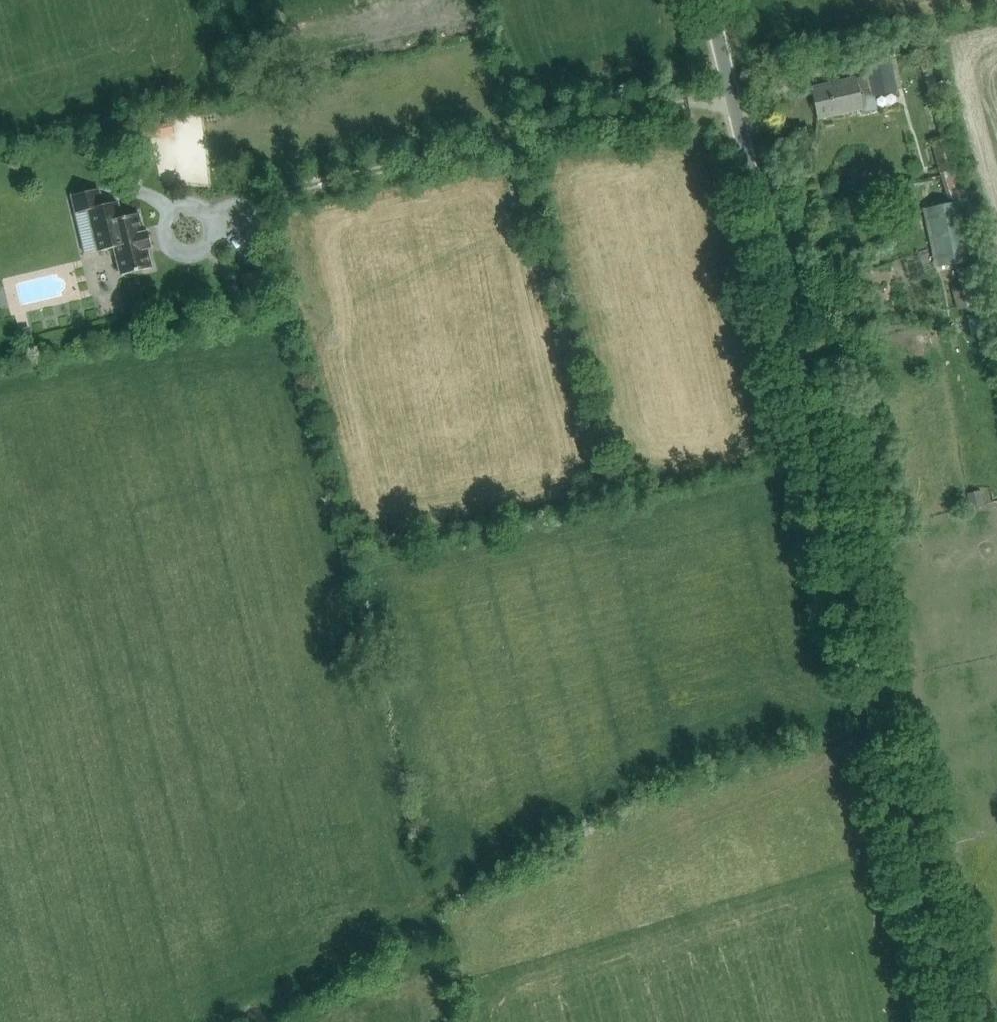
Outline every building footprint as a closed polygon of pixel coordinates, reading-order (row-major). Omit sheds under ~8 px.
[(865,62),(868,77),(851,82),(851,80),(812,90),(820,122),(861,112),(861,113),(878,110),(874,95),(897,89),(889,56),(865,62)] [(72,195),(76,213),(88,210),(98,251),(114,247),(121,274),(153,266),(149,249),(154,248),(150,231),(146,231),(141,213),(123,218),(119,202),(104,205),(100,188),(72,195)] [(960,200),(927,206),(937,265),(970,259),(960,200)] [(227,285),(231,299),(241,297),(237,282),(227,285)] [(18,329),(21,341),(33,338),(30,326),(18,329)] [(967,493),(970,507),(984,504),(981,490),(967,493)]
